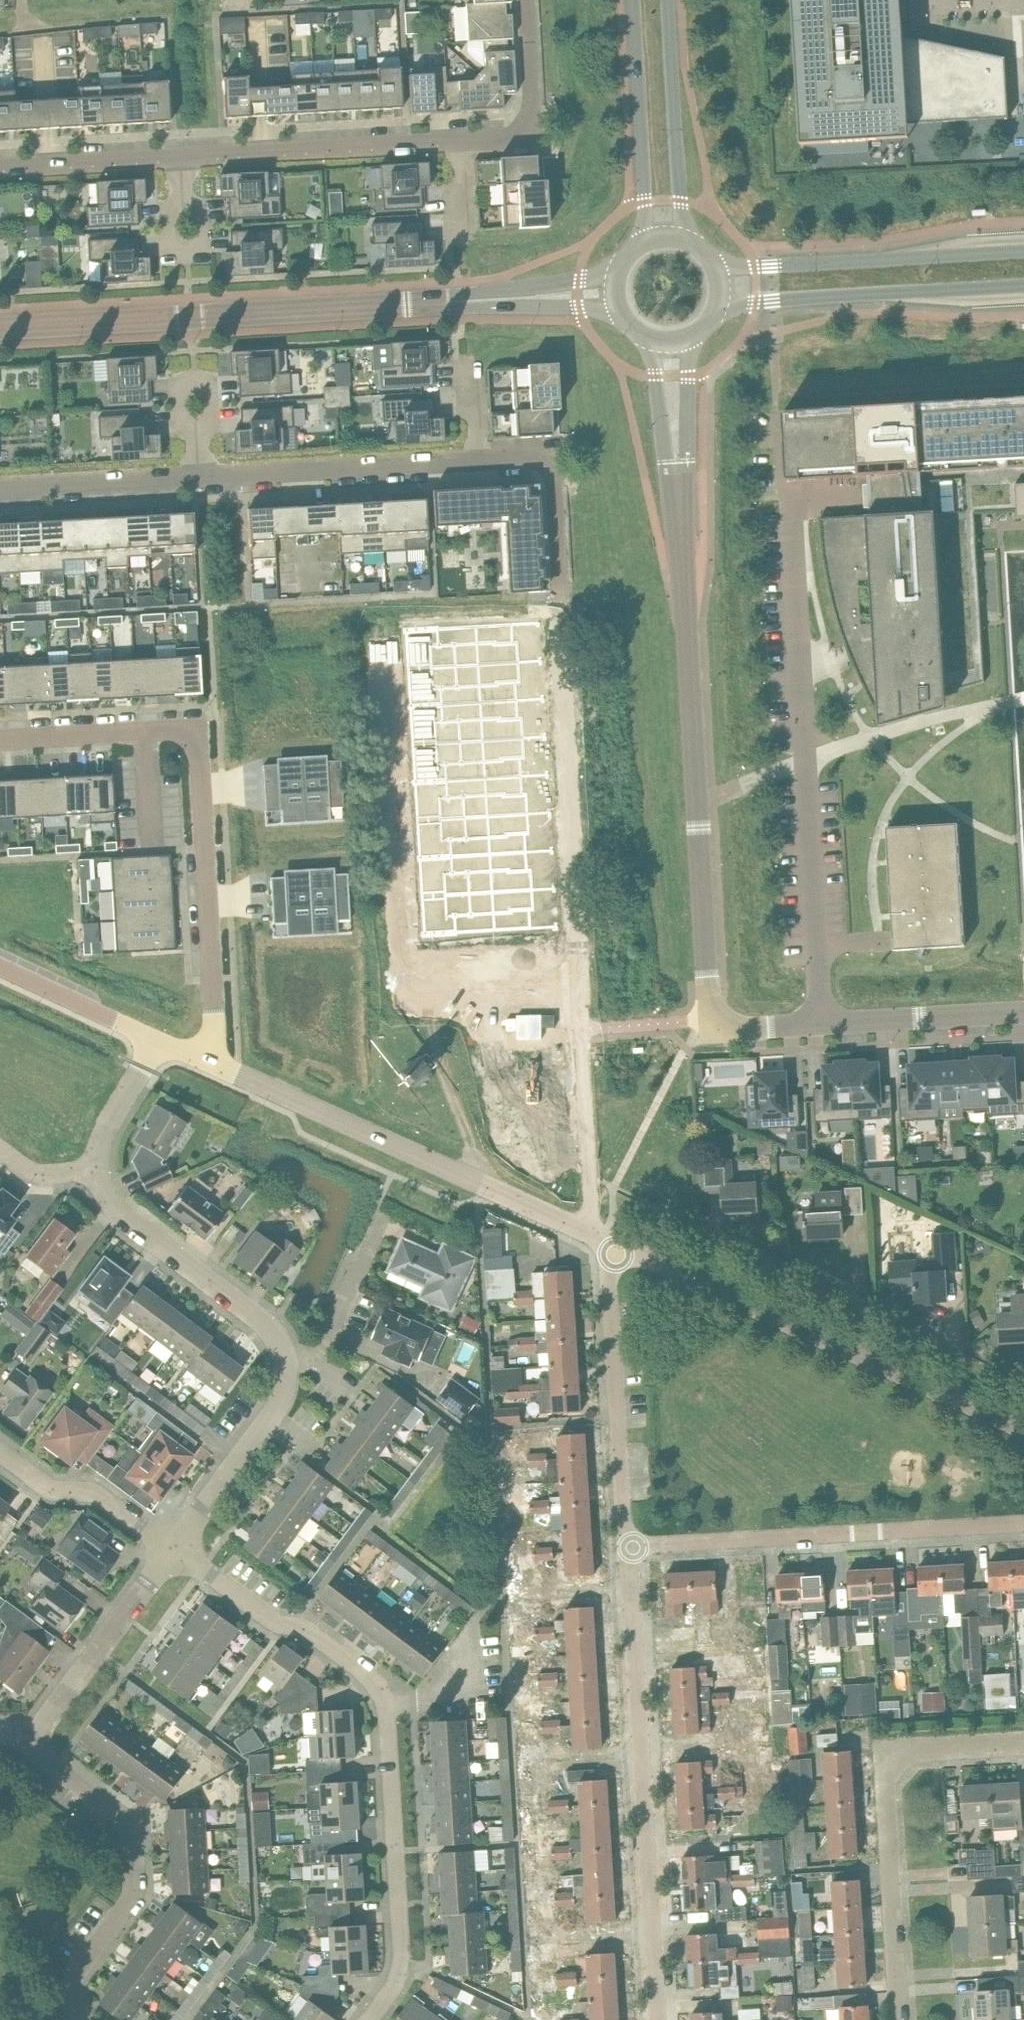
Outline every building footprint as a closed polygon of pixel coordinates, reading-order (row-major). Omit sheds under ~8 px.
[(808,26),(794,27),(801,145),(909,138),(908,124),(1009,118),(1005,58),(903,35),(901,0),(806,0),(808,26)] [(505,15),(505,4),(465,6),(467,42),(483,41),(507,39),(512,39),(512,30),(512,29),(511,20),(511,15),(505,15)] [(391,19),(390,8),(375,9),(375,20),(391,19)] [(367,10),(352,11),(353,21),(367,20),(367,10)] [(338,11),(338,22),(353,21),(352,11),(338,11)] [(323,12),(309,13),(310,24),(324,23),(323,12)] [(419,12),(404,13),(405,21),(420,21),(419,12)] [(295,14),(295,25),(310,24),(309,13),(295,14)] [(287,16),(273,16),(273,34),(287,33),(287,16)] [(245,33),(244,17),(218,18),(219,34),(245,33)] [(420,21),(405,21),(406,34),(420,33),(420,21)] [(156,22),(139,24),(140,34),(157,33),(156,22)] [(125,25),(126,36),(140,34),(139,24),(125,25)] [(111,26),(96,27),(97,38),(112,37),(111,26)] [(82,29),(83,39),(97,38),(96,27),(82,29)] [(484,67),(478,74),(502,95),(516,94),(514,60),(513,61),(513,56),(514,56),(513,51),(508,51),(507,39),(483,41),(484,67)] [(445,91),(446,82),(445,66),(408,69),(410,114),(415,114),(415,113),(420,113),(420,114),(421,114),(429,113),(434,113),(433,92),(445,91)] [(378,69),(380,109),(402,108),(400,68),(378,69)] [(380,109),(378,69),(356,70),(358,111),(380,109)] [(356,70),(334,72),(336,112),(358,111),(356,70)] [(336,112),(334,72),(312,73),(314,113),(336,112)] [(314,113),(312,73),(290,74),(291,86),(293,114),(314,113)] [(472,80),(446,82),(445,91),(446,106),(459,106),(459,111),(503,109),(502,95),(478,74),(472,80)] [(142,75),(122,76),(125,124),(148,123),(145,83),(143,83),(142,75)] [(125,124),(122,76),(121,76),(121,84),(100,85),(103,126),(125,124)] [(252,89),(252,88),(248,88),(248,77),(222,78),(225,118),(253,117),(254,115),(251,116),(250,103),(249,90),(252,89)] [(168,81),(145,83),(148,123),(170,122),(168,81)] [(103,126),(100,85),(78,87),(78,98),(80,127),(103,126)] [(291,86),(269,87),(271,116),(293,114),(291,86)] [(271,116),(269,87),(259,88),(252,88),(252,89),(249,90),(250,103),(251,116),(254,115),(253,117),(260,116),(265,116),(271,116)] [(16,131),(15,102),(14,90),(0,91),(0,132),(16,131)] [(80,127),(78,98),(56,100),(58,128),(80,127)] [(46,100),(37,101),(39,129),(48,129),(58,128),(56,100),(46,100)] [(37,101),(15,102),(16,131),(39,129),(37,101)] [(502,184),(537,182),(535,156),(500,158),(502,184)] [(502,184),(500,158),(488,159),(489,186),(500,185),(500,184),(502,184)] [(489,186),(488,159),(474,160),(476,187),(489,186)] [(427,163),(380,166),(383,210),(423,208),(422,186),(429,186),(427,163)] [(229,219),(281,216),(280,195),(268,196),(267,172),(220,175),(221,198),(228,198),(229,219)] [(144,180),(139,180),(97,182),(98,206),(86,206),(87,228),(139,225),(138,203),(145,202),(144,180)] [(537,182),(502,184),(500,184),(500,185),(502,206),(538,204),(537,182)] [(539,226),(538,204),(502,206),(503,228),(539,226)] [(385,244),(386,267),(433,264),(432,242),(425,242),(423,220),(372,223),(373,244),(385,244)] [(328,222),(317,223),(317,225),(318,225),(319,239),(328,239),(328,222)] [(26,225),(27,237),(39,236),(38,224),(26,225)] [(225,276),(272,273),(271,250),(283,249),(282,228),(230,231),(231,253),(224,253),(225,276)] [(40,236),(40,246),(57,245),(56,235),(40,236)] [(141,258),(140,237),(88,240),(89,261),(101,260),(102,283),(150,281),(148,258),(141,258)] [(40,260),(25,261),(26,287),(41,286),(40,260)] [(391,343),(373,344),(374,367),(380,367),(381,388),(433,385),(432,364),(439,363),(438,341),(391,343)] [(277,350),(230,352),(231,375),(238,375),(240,397),(291,394),(290,372),(278,373),(277,350)] [(154,357),(107,359),(109,404),(149,402),(148,380),(155,379),(154,357)] [(512,390),(557,388),(556,364),(526,366),(526,367),(511,367),(512,390)] [(346,387),(336,388),(337,397),(347,396),(346,387)] [(337,397),(336,388),(326,388),(326,397),(337,397)] [(557,388),(512,390),(514,411),(514,412),(515,412),(550,410),(558,410),(557,388)] [(347,405),(347,396),(337,397),(337,405),(347,405)] [(337,405),(337,397),(326,397),(327,406),(337,405)] [(434,397),(382,400),(383,421),(395,420),(396,444),(443,441),(442,418),(435,418),(434,397)] [(879,727),(947,708),(946,692),(984,681),(981,632),(980,626),(980,620),(974,513),(1017,510),(1017,519),(1019,518),(1019,517),(1023,517),(1023,398),(987,400),(976,401),(796,411),(783,412),(784,443),(787,480),(869,476),(871,516),(820,518),(823,546),(824,555),(827,576),(829,585),(834,606),(836,615),(843,636),(846,644),(854,665),(858,673),(868,694),(876,711),(878,710),(879,727)] [(235,453),(283,451),(281,427),(293,427),(292,405),(240,408),(241,430),(234,430),(235,453)] [(552,436),(550,410),(515,412),(517,438),(552,436)] [(504,438),(502,411),(489,412),(491,439),(504,438)] [(514,411),(502,411),(504,438),(517,438),(515,412),(514,412),(514,411)] [(151,435),(150,414),(98,417),(99,438),(111,437),(113,461),(160,458),(159,435),(151,435)] [(432,490),(434,527),(504,523),(509,593),(545,591),(539,495),(529,496),(528,486),(529,486),(528,486),(528,485),(432,490)] [(428,549),(427,539),(425,499),(403,500),(406,550),(428,549)] [(381,502),(384,551),(406,550),(403,500),(381,502)] [(384,551),(381,502),(359,503),(362,553),(384,551)] [(337,504),(338,533),(339,533),(340,554),(362,553),(359,503),(337,504)] [(337,504),(305,506),(307,535),(338,533),(337,504)] [(275,537),(307,535),(305,506),(271,508),(273,537),(275,537)] [(247,510),(250,559),(276,558),(275,537),(273,537),(271,508),(247,510)] [(168,514),(171,554),(195,553),(193,513),(168,514)] [(171,554),(168,514),(147,516),(149,556),(171,554)] [(147,516),(125,517),(128,566),(129,566),(128,557),(149,556),(147,516)] [(128,566),(125,517),(103,518),(106,568),(128,566)] [(103,518),(82,519),(84,559),(105,558),(105,568),(106,568),(103,518)] [(84,559),(82,519),(60,520),(63,570),(64,570),(63,560),(84,559)] [(60,520),(39,522),(42,571),(63,570),(60,520)] [(42,571),(39,522),(17,523),(20,573),(42,571)] [(17,523),(0,524),(0,574),(20,573),(17,523)] [(423,590),(422,579),(407,580),(408,591),(423,590)] [(393,581),(393,592),(408,591),(407,580),(393,581)] [(364,583),(365,594),(379,593),(378,582),(364,583)] [(349,584),(350,594),(365,594),(364,583),(349,584)] [(263,600),(277,599),(277,588),(262,589),(263,600)] [(188,604),(188,593),(173,594),(174,605),(188,604)] [(137,607),(152,606),(151,595),(137,596),(137,607)] [(152,606),(167,605),(166,595),(151,595),(152,606)] [(109,609),(123,608),(123,597),(108,598),(109,609)] [(94,610),(109,609),(108,598),(94,599),(94,610)] [(66,611),(80,611),(80,600),(65,601),(66,611)] [(51,612),(66,611),(65,601),(51,602),(51,612)] [(23,614),(37,613),(37,602),(22,603),(23,614)] [(8,615),(23,614),(22,603),(8,604),(8,615)] [(185,612),(185,620),(197,620),(197,611),(185,612)] [(165,613),(153,614),(153,622),(165,621),(165,613)] [(141,623),(153,622),(153,614),(141,615),(141,623)] [(98,625),(110,624),(110,616),(97,617),(98,625)] [(122,616),(110,616),(110,624),(122,624),(122,616)] [(78,618),(66,619),(67,627),(79,626),(78,618)] [(55,628),(67,627),(66,619),(54,619),(55,628)] [(23,621),(24,629),(36,629),(35,620),(23,621)] [(11,622),(12,630),(24,629),(23,621),(11,622)] [(438,645),(430,645),(431,663),(431,667),(456,665),(455,645),(477,643),(479,664),(519,661),(518,641),(513,641),(513,636),(514,636),(513,625),(513,623),(437,628),(437,629),(438,645)] [(93,700),(90,652),(68,653),(71,701),(93,700)] [(91,652),(90,652),(93,700),(114,699),(112,660),(91,661),(91,652)] [(50,703),(71,701),(68,653),(68,663),(48,664),(48,657),(47,657),(50,703)] [(199,655),(177,657),(179,695),(201,694),(199,655)] [(28,704),(50,703),(47,657),(25,658),(28,704)] [(179,695),(177,657),(155,658),(157,696),(179,695)] [(6,705),(28,704),(25,658),(25,665),(4,666),(6,705)] [(155,658),(134,659),(136,698),(157,696),(155,658)] [(134,659),(112,660),(114,699),(136,698),(134,659)] [(456,665),(431,667),(432,671),(433,689),(441,688),(442,704),(517,700),(517,687),(516,687),(516,682),(520,682),(519,661),(479,664),(480,684),(458,686),(456,665)] [(419,663),(408,664),(408,672),(420,672),(419,663)] [(427,663),(419,663),(420,672),(428,671),(432,671),(431,667),(431,663),(427,663)] [(443,720),(435,721),(436,739),(436,743),(461,741),(460,721),(482,719),(483,740),(524,737),(522,717),(518,717),(518,712),(517,700),(442,704),(443,720)] [(461,741),(436,743),(436,747),(437,764),(445,764),(446,780),(522,776),(521,763),(520,758),(525,758),(524,737),(483,740),(484,760),(462,761),(461,741)] [(424,739),(412,740),(413,748),(425,747),(424,739)] [(432,739),(424,739),(425,747),(432,747),(436,747),(436,743),(436,739),(432,739)] [(340,760),(301,763),(305,822),(329,821),(328,808),(343,807),(340,760)] [(301,763),(263,765),(266,812),(281,811),(282,824),(305,822),(301,763)] [(112,774),(87,775),(89,814),(90,824),(115,822),(112,774)] [(87,775),(63,777),(65,815),(89,814),(89,824),(90,824),(87,775)] [(447,796),(439,797),(440,815),(441,818),(466,817),(464,797),(487,795),(488,816),(528,813),(527,793),(522,793),(522,788),(523,788),(522,776),(446,780),(447,796)] [(65,815),(63,777),(39,778),(42,817),(65,815)] [(42,817),(39,778),(15,780),(18,818),(42,817)] [(15,780),(0,780),(0,819),(18,818),(15,780)] [(466,817),(441,818),(441,823),(442,840),(450,840),(451,856),(526,851),(526,839),(525,839),(525,834),(530,834),(528,813),(488,816),(489,836),(467,837),(466,817)] [(429,815),(417,816),(417,824),(429,823),(429,815)] [(436,815),(429,815),(429,823),(437,823),(441,823),(441,818),(440,815),(436,815)] [(957,823),(897,827),(887,828),(887,837),(893,950),(965,946),(957,823)] [(67,835),(55,836),(56,853),(68,853),(67,845),(67,835)] [(105,851),(117,850),(116,842),(104,842),(105,851)] [(67,845),(68,853),(80,852),(79,844),(67,845)] [(7,848),(8,856),(20,855),(19,847),(7,848)] [(19,847),(20,855),(32,855),(31,847),(19,847)] [(452,872),(444,873),(445,890),(445,894),(470,893),(469,872),(491,871),(492,891),(533,889),(532,869),(527,869),(527,864),(526,851),(451,856),(452,872)] [(112,890),(172,886),(170,854),(110,857),(112,890)] [(347,873),(309,875),(312,934),(335,933),(334,921),(350,920),(347,873)] [(309,875),(270,877),(273,924),(288,923),(289,936),(312,934),(309,875)] [(80,891),(88,891),(87,879),(79,879),(80,891)] [(114,921),(174,917),(172,886),(112,890),(114,921)] [(470,893),(445,894),(445,898),(447,916),(455,916),(456,931),(456,933),(531,928),(531,926),(530,915),(529,910),(534,909),(533,889),(492,891),(494,912),(472,913),(470,893)] [(441,891),(433,891),(434,899),(441,899),(445,898),(445,894),(445,890),(441,891)] [(80,903),(88,903),(88,891),(80,891),(80,903)] [(433,891),(422,892),(422,900),(434,899),(433,891)] [(116,953),(176,949),(174,917),(114,921),(116,953)] [(91,942),(83,943),(83,955),(102,954),(102,942),(91,942)] [(406,1063),(404,1068),(411,1083),(416,1085),(431,1078),(433,1073),(426,1058),(420,1056),(406,1063)] [(986,1058),(989,1109),(988,1109),(989,1116),(1023,1113),(1023,1081),(1014,1081),(1012,1057),(1000,1058),(1000,1057),(997,1057),(997,1058),(988,1058),(987,1058),(986,1058)] [(989,1109),(986,1058),(985,1058),(985,1059),(975,1059),(973,1059),(973,1063),(963,1063),(961,1063),(964,1104),(963,1104),(963,1111),(988,1109),(989,1109)] [(964,1104),(961,1063),(959,1063),(949,1064),(949,1060),(947,1060),(947,1061),(937,1061),(936,1061),(938,1106),(939,1106),(963,1104),(964,1104)] [(852,1062),(851,1062),(854,1119),(893,1117),(891,1085),(878,1085),(877,1061),(864,1062),(864,1061),(862,1061),(862,1062),(852,1062)] [(938,1106),(936,1061),(935,1061),(935,1062),(925,1062),(922,1062),(910,1063),(911,1087),(899,1088),(901,1121),(940,1118),(939,1106),(938,1106)] [(854,1119),(851,1062),(850,1062),(840,1063),(837,1063),(825,1064),(826,1088),(814,1089),(816,1122),(854,1119)] [(758,1084),(746,1084),(747,1108),(759,1107),(761,1129),(800,1127),(798,1094),(786,1095),(784,1070),(757,1071),(758,1084)] [(145,1191),(164,1183),(173,1178),(166,1164),(163,1165),(161,1161),(162,1161),(163,1159),(164,1159),(186,1123),(156,1105),(134,1141),(141,1145),(132,1160),(145,1191)] [(695,1131),(714,1129),(712,1113),(693,1114),(695,1131)] [(966,1145),(953,1146),(954,1159),(967,1158),(966,1145)] [(992,1150),(979,1151),(979,1164),(992,1163),(992,1150)] [(729,1162),(720,1163),(700,1164),(701,1191),(723,1190),(724,1212),(757,1211),(756,1191),(755,1183),(730,1185),(729,1162)] [(914,1175),(898,1176),(899,1195),(916,1202),(914,1175)] [(805,1209),(806,1221),(804,1221),(804,1226),(806,1226),(807,1238),(843,1236),(842,1215),(863,1214),(862,1187),(847,1188),(846,1177),(825,1178),(826,1194),(831,1194),(831,1208),(805,1209)] [(225,1215),(202,1197),(186,1185),(167,1211),(183,1223),(182,1224),(194,1233),(194,1232),(206,1240),(225,1215)] [(233,1204),(241,1210),(253,1194),(245,1188),(233,1204)] [(4,1255),(20,1234),(9,1226),(13,1221),(7,1216),(17,1202),(2,1191),(0,1193),(0,1252),(4,1255)] [(157,1203),(151,1210),(161,1218),(167,1210),(157,1203)] [(491,1211),(487,1218),(498,1224),(502,1217),(491,1211)] [(69,1253),(64,1249),(74,1235),(53,1219),(25,1256),(52,1276),(69,1253)] [(299,1250),(283,1238),(280,1236),(273,1246),(255,1232),(233,1261),(259,1280),(267,1269),(278,1278),(299,1250)] [(957,1271),(954,1232),(933,1233),(934,1254),(930,1255),(930,1263),(915,1265),(915,1262),(890,1264),(892,1292),(916,1290),(917,1302),(946,1300),(944,1272),(957,1271)] [(451,1309),(466,1277),(474,1258),(445,1245),(440,1256),(404,1240),(394,1262),(412,1270),(408,1277),(427,1285),(422,1296),(451,1309)] [(98,1316),(111,1326),(121,1313),(134,1295),(122,1286),(129,1276),(119,1269),(122,1267),(109,1257),(107,1260),(103,1257),(79,1290),(91,1300),(87,1305),(99,1314),(98,1316)] [(512,1268),(490,1269),(491,1296),(502,1296),(501,1281),(513,1280),(512,1268)] [(547,1296),(574,1294),(572,1270),(545,1272),(546,1285),(533,1286),(533,1291),(535,1291),(535,1296),(547,1296)] [(25,1313),(37,1322),(62,1289),(50,1280),(25,1313)] [(138,1326),(162,1294),(156,1289),(152,1294),(141,1286),(134,1295),(121,1313),(138,1326)] [(533,1291),(525,1292),(526,1303),(536,1302),(535,1296),(535,1291),(533,1291)] [(526,1303),(525,1292),(515,1292),(516,1303),(526,1303)] [(162,1294),(138,1326),(156,1339),(176,1312),(166,1304),(169,1299),(162,1294)] [(574,1294),(547,1296),(548,1319),(575,1317),(574,1294)] [(997,1328),(998,1338),(1000,1337),(1001,1341),(1023,1340),(1023,1296),(1013,1297),(1014,1314),(999,1315),(1000,1321),(1000,1327),(997,1328)] [(11,1305),(3,1315),(27,1332),(34,1322),(11,1305)] [(383,1354),(401,1362),(410,1366),(414,1357),(419,1360),(433,1329),(387,1308),(373,1339),(387,1345),(383,1354)] [(977,1308),(969,1313),(976,1325),(984,1321),(977,1308)] [(48,1309),(39,1321),(56,1334),(65,1322),(48,1309)] [(176,1312),(156,1339),(173,1352),(197,1320),(190,1315),(187,1320),(176,1312)] [(470,1317),(464,1327),(474,1333),(480,1323),(470,1317)] [(575,1317),(548,1319),(549,1331),(537,1332),(537,1337),(538,1337),(538,1343),(577,1341),(575,1317)] [(197,1320),(173,1352),(189,1363),(186,1368),(187,1369),(207,1342),(208,1343),(211,1338),(200,1330),(204,1325),(197,1320)] [(29,1361),(49,1333),(36,1324),(16,1351),(29,1361)] [(91,1353),(108,1366),(114,1359),(121,1350),(104,1337),(97,1346),(91,1353)] [(528,1349),(528,1337),(518,1338),(518,1350),(528,1349)] [(538,1337),(537,1337),(528,1337),(528,1349),(538,1349),(538,1353),(550,1352),(551,1365),(578,1364),(577,1341),(538,1343),(538,1337)] [(218,1350),(208,1343),(207,1342),(187,1369),(205,1382),(228,1351),(221,1346),(218,1350)] [(228,1351),(205,1382),(222,1395),(242,1369),(231,1360),(235,1356),(228,1351)] [(504,1356),(492,1357),(492,1369),(504,1368),(504,1356)] [(114,1359),(108,1366),(125,1379),(131,1372),(114,1359)] [(578,1364),(551,1365),(552,1377),(539,1377),(540,1383),(541,1389),(580,1387),(578,1364)] [(531,1396),(530,1384),(523,1384),(522,1367),(504,1368),(492,1369),(494,1392),(509,1391),(521,1391),(521,1396),(531,1396)] [(25,1428),(37,1412),(51,1393),(29,1377),(28,1379),(16,1370),(12,1374),(1,1390),(13,1399),(3,1412),(25,1428)] [(148,1385),(153,1378),(143,1371),(138,1377),(131,1372),(125,1379),(143,1392),(148,1385)] [(453,1379),(438,1399),(464,1418),(476,1402),(479,1399),(453,1379)] [(383,1393),(376,1403),(403,1423),(415,1406),(384,1383),(378,1390),(383,1393)] [(540,1383),(530,1384),(531,1396),(541,1395),(541,1413),(554,1412),(554,1413),(581,1411),(580,1387),(541,1389),(540,1383)] [(166,1398),(148,1385),(143,1392),(160,1405),(166,1398)] [(183,1411),(166,1398),(160,1405),(177,1418),(183,1411)] [(476,1402),(464,1418),(479,1429),(482,1424),(481,1409),(483,1407),(476,1402)] [(188,1403),(183,1411),(177,1418),(199,1434),(210,1419),(188,1403)] [(364,1409),(359,1416),(390,1439),(403,1423),(376,1403),(369,1413),(364,1409)] [(103,1441),(113,1428),(96,1415),(91,1422),(84,1416),(80,1422),(64,1410),(42,1440),(71,1462),(80,1449),(92,1457),(103,1441)] [(136,1449),(176,1478),(177,1477),(174,1475),(181,1465),(184,1467),(192,1456),(175,1443),(183,1432),(167,1420),(156,1412),(146,1426),(155,1432),(140,1451),(136,1448),(136,1449)] [(390,1439),(359,1416),(354,1423),(359,1426),(351,1436),(378,1456),(390,1439)] [(448,1427),(434,1446),(441,1452),(456,1432),(448,1427)] [(378,1456),(351,1436),(344,1445),(340,1442),(334,1449),(366,1472),(378,1456)] [(441,1452),(434,1446),(421,1462),(429,1468),(441,1452)] [(176,1478),(136,1449),(135,1449),(142,1454),(128,1473),(117,1465),(106,1479),(130,1496),(138,1485),(159,1501),(176,1478)] [(366,1472),(334,1449),(329,1455),(334,1459),(327,1469),(343,1481),(353,1489),(366,1472)] [(295,1480),(322,1500),(335,1484),(303,1460),(298,1468),(302,1471),(295,1480)] [(429,1468),(421,1462),(409,1479),(417,1485),(429,1468)] [(417,1485),(409,1479),(396,1495),(404,1501),(417,1485)] [(322,1500),(295,1480),(288,1490),(283,1487),(278,1493),(310,1517),(322,1500)] [(310,1517),(278,1493),(273,1500),(278,1504),(271,1513),(298,1534),(310,1517)] [(404,1501),(396,1495),(385,1510),(393,1516),(404,1501)] [(13,1528),(0,1518),(9,1506),(0,1499),(0,1546),(13,1528)] [(353,1523),(361,1529),(373,1512),(365,1507),(353,1523)] [(548,1514),(508,1517),(509,1537),(516,1537),(518,1559),(510,1560),(513,1598),(520,1597),(521,1620),(514,1621),(516,1658),(524,1658),(524,1668),(517,1668),(521,1727),(599,1722),(586,1507),(548,1509),(548,1514)] [(41,1529),(50,1518),(37,1508),(28,1520),(41,1529)] [(298,1534),(271,1513),(263,1523),(259,1520),(254,1526),(285,1550),(298,1534)] [(67,1535),(57,1549),(69,1558),(84,1569),(100,1580),(118,1555),(97,1540),(104,1530),(83,1514),(71,1530),(67,1535)] [(353,1523),(341,1540),(348,1546),(361,1529),(353,1523)] [(285,1550),(254,1526),(249,1533),(253,1536),(246,1547),(273,1567),(285,1550)] [(383,1550),(388,1543),(371,1530),(365,1537),(383,1550)] [(341,1540),(328,1557),(336,1562),(348,1546),(341,1540)] [(383,1550),(390,1555),(384,1563),(389,1566),(385,1572),(390,1575),(399,1563),(400,1563),(406,1556),(388,1543),(383,1550)] [(319,1551),(314,1558),(321,1563),(326,1556),(319,1551)] [(406,1556),(400,1563),(417,1577),(423,1569),(406,1556)] [(323,1579),(336,1562),(328,1557),(326,1560),(320,1568),(316,1573),(323,1579)] [(64,1574),(48,1562),(44,1559),(29,1580),(43,1590),(30,1607),(63,1630),(82,1605),(56,1585),(64,1574)] [(1013,1589),(1023,1588),(1023,1560),(1011,1561),(1013,1589)] [(939,1561),(927,1562),(927,1566),(918,1567),(919,1587),(920,1594),(943,1593),(941,1565),(939,1565),(939,1561)] [(1013,1589),(1011,1561),(988,1563),(991,1607),(1003,1606),(1002,1590),(1013,1589)] [(892,1614),(897,1614),(896,1595),(894,1568),(885,1569),(884,1564),(873,1565),(873,1569),(871,1569),(874,1615),(892,1614)] [(964,1564),(941,1565),(943,1593),(954,1592),(955,1613),(967,1612),(964,1564)] [(435,1590),(440,1582),(423,1569),(417,1577),(435,1590)] [(861,1616),(874,1615),(871,1569),(848,1571),(849,1591),(849,1599),(850,1607),(860,1606),(861,1616)] [(334,1615),(358,1583),(340,1570),(320,1597),(331,1605),(328,1610),(334,1615)] [(826,1610),(825,1600),(824,1572),(801,1573),(802,1601),(803,1611),(826,1610)] [(316,1573),(312,1578),(304,1590),(311,1595),(323,1579),(316,1573)] [(802,1601),(801,1573),(777,1575),(780,1619),(792,1618),(791,1602),(802,1601)] [(718,1578),(693,1580),(695,1621),(720,1620),(718,1578)] [(693,1580),(667,1581),(669,1623),(695,1621),(693,1580)] [(458,1596),(440,1582),(435,1590),(452,1603),(458,1596)] [(358,1583),(334,1615),(341,1620),(345,1615),(355,1623),(375,1596),(358,1583)] [(919,1587),(907,1588),(908,1594),(909,1621),(922,1620),(920,1594),(919,1587)] [(417,1592),(410,1601),(419,1608),(426,1598),(417,1592)] [(897,1614),(897,1619),(893,1619),(895,1653),(911,1652),(909,1621),(908,1594),(896,1595),(897,1614)] [(393,1609),(375,1596),(355,1623),(366,1631),(362,1636),(369,1641),(393,1609)] [(476,1610),(458,1596),(452,1603),(470,1617),(476,1610)] [(0,1660),(0,1678),(2,1679),(18,1691),(47,1652),(36,1643),(46,1630),(30,1618),(5,1600),(0,1607),(0,1619),(8,1629),(12,1627),(20,1633),(0,1660)] [(191,1610),(187,1617),(226,1646),(232,1639),(235,1641),(243,1631),(204,1603),(197,1613),(191,1610)] [(393,1609),(369,1641),(376,1646),(379,1641),(390,1650),(410,1623),(393,1609)] [(838,1615),(840,1643),(857,1642),(855,1614),(838,1615)] [(980,1615),(979,1616),(980,1643),(996,1642),(995,1634),(1004,1634),(1003,1614),(980,1615)] [(840,1643),(838,1615),(823,1616),(825,1644),(840,1643)] [(875,1632),(874,1615),(861,1616),(855,1617),(856,1633),(875,1632)] [(980,1643),(979,1616),(962,1617),(964,1668),(981,1667),(980,1643)] [(226,1646),(187,1617),(182,1623),(186,1628),(178,1638),(217,1666),(224,1657),(220,1654),(226,1646)] [(786,1620),(769,1621),(772,1678),(790,1677),(786,1620)] [(410,1623),(390,1650),(400,1657),(397,1662),(404,1667),(428,1636),(410,1623)] [(674,1639),(694,1634),(692,1624),(672,1630),(674,1639)] [(428,1636),(404,1667),(410,1672),(413,1667),(424,1676),(445,1649),(428,1636)] [(166,1645),(161,1652),(200,1681),(206,1673),(210,1676),(217,1666),(178,1638),(171,1648),(166,1645)] [(266,1648),(258,1642),(245,1660),(252,1665),(266,1648)] [(281,1703),(301,1693),(290,1677),(304,1658),(285,1644),(273,1660),(263,1673),(283,1687),(274,1698),(281,1703)] [(200,1681),(161,1652),(156,1658),(160,1662),(152,1673),(169,1685),(191,1702),(198,1691),(195,1689),(200,1681)] [(245,1660),(232,1677),(239,1683),(252,1665),(245,1660)] [(714,1670),(672,1673),(674,1699),(715,1696),(714,1670)] [(121,1685),(133,1693),(138,1686),(127,1677),(121,1685)] [(232,1677),(219,1695),(226,1700),(239,1683),(232,1677)] [(877,1713),(876,1682),(844,1683),(845,1714),(877,1713)] [(946,1711),(945,1691),(923,1692),(924,1711),(946,1711)] [(771,1693),(773,1728),(793,1726),(792,1692),(771,1693)] [(155,1709),(160,1702),(149,1693),(143,1701),(155,1709)] [(313,1711),(301,1693),(281,1703),(282,1713),(304,1712),(306,1735),(319,1735),(355,1732),(353,1708),(313,1711)] [(226,1700),(219,1695),(207,1711),(214,1716),(226,1700)] [(715,1696),(674,1699),(675,1724),(717,1722),(715,1696)] [(171,1710),(160,1702),(155,1709),(166,1718),(171,1710)] [(810,1707),(793,1707),(793,1722),(811,1721),(810,1707)] [(99,1750),(119,1723),(102,1710),(79,1742),(87,1748),(90,1744),(99,1750)] [(505,1717),(497,1717),(498,1731),(507,1731),(506,1717),(505,1717)] [(187,1734),(193,1726),(181,1718),(176,1725),(187,1734)] [(227,1737),(235,1727),(223,1718),(216,1728),(227,1737)] [(427,1741),(467,1739),(466,1719),(432,1721),(433,1734),(427,1734),(427,1741)] [(717,1722),(675,1724),(677,1749),(718,1747),(717,1722)] [(136,1735),(119,1723),(99,1750),(108,1756),(104,1761),(113,1767),(136,1735)] [(204,1735),(193,1726),(187,1734),(199,1742),(204,1735)] [(792,1754),(808,1753),(805,1726),(790,1728),(792,1754)] [(245,1754),(263,1742),(253,1727),(235,1740),(245,1754)] [(355,1732),(319,1735),(320,1758),(306,1759),(307,1771),(333,1770),(332,1758),(356,1756),(355,1732)] [(153,1748),(136,1735),(113,1767),(120,1772),(123,1768),(133,1775),(153,1748)] [(468,1759),(467,1739),(427,1741),(428,1751),(434,1751),(435,1762),(468,1759)] [(508,1744),(499,1744),(500,1758),(509,1758),(508,1744)] [(718,1747),(677,1749),(678,1774),(720,1772),(718,1747)] [(153,1748),(133,1775),(140,1781),(137,1785),(146,1792),(169,1760),(153,1748)] [(225,1759),(225,1765),(228,1768),(235,1762),(229,1756),(225,1759)] [(509,1758),(500,1758),(500,1773),(510,1772),(509,1758)] [(251,1773),(259,1772),(258,1759),(250,1760),(251,1773)] [(468,1759),(435,1762),(435,1774),(430,1775),(430,1783),(470,1780),(468,1759)] [(169,1760),(146,1792),(153,1797),(156,1792),(166,1800),(186,1772),(169,1760)] [(851,1768),(810,1771),(811,1797),(853,1795),(851,1768)] [(333,1770),(307,1771),(309,1807),(359,1804),(358,1780),(334,1782),(333,1770)] [(720,1772),(678,1774),(680,1800),(721,1797),(720,1772)] [(471,1801),(470,1780),(430,1783),(431,1792),(436,1791),(437,1803),(471,1801)] [(1020,1822),(1019,1814),(1021,1814),(1019,1783),(990,1785),(992,1816),(994,1816),(994,1828),(1022,1826),(1023,1848),(1023,1822),(1020,1822)] [(510,1784),(501,1785),(502,1799),(511,1798),(510,1784)] [(992,1816),(990,1785),(962,1787),(964,1817),(984,1816),(992,1816)] [(853,1795),(811,1797),(813,1822),(855,1820),(853,1795)] [(721,1797),(680,1800),(682,1826),(723,1823),(721,1797)] [(268,1798),(254,1799),(254,1808),(268,1808),(268,1798)] [(511,1798),(502,1799),(503,1813),(512,1813),(511,1798)] [(471,1801),(437,1803),(438,1815),(432,1816),(433,1824),(472,1822),(471,1801)] [(361,1828),(359,1804),(309,1807),(312,1843),(337,1842),(337,1830),(361,1828)] [(166,1832),(206,1830),(204,1807),(191,1808),(171,1809),(171,1821),(166,1822),(166,1832)] [(268,1811),(253,1812),(254,1824),(269,1823),(268,1811)] [(597,1811),(559,1813),(560,1833),(598,1831),(597,1811)] [(237,1827),(247,1827),(246,1813),(237,1813),(237,1827)] [(958,1819),(946,1820),(947,1832),(953,1832),(958,1825),(958,1819)] [(855,1820),(813,1822),(815,1848),(856,1846),(855,1820)] [(473,1842),(472,1822),(433,1824),(433,1832),(439,1832),(440,1845),(473,1842)] [(513,1826),(504,1826),(505,1840),(514,1840),(513,1826)] [(247,1841),(247,1827),(237,1827),(238,1841),(247,1841)] [(206,1830),(166,1832),(167,1841),(173,1841),(173,1852),(207,1850),(206,1830)] [(598,1831),(560,1833),(561,1853),(600,1850),(598,1831)] [(755,1879),(785,1876),(781,1839),(756,1841),(758,1865),(754,1866),(755,1875),(755,1879)] [(337,1842),(312,1843),(304,1844),(305,1866),(327,1864),(328,1879),(363,1876),(362,1852),(338,1854),(337,1842)] [(514,1847),(505,1848),(506,1862),(515,1862),(514,1847)] [(975,1850),(976,1863),(967,1863),(968,1879),(997,1877),(995,1849),(975,1850)] [(207,1850),(173,1852),(174,1862),(168,1862),(169,1873),(208,1871),(207,1850)] [(436,1872),(475,1870),(474,1850),(440,1852),(441,1865),(435,1865),(436,1872)] [(600,1850),(561,1853),(562,1871),(601,1869),(600,1850)] [(240,1868),(249,1867),(248,1853),(239,1854),(240,1868)] [(744,1885),(744,1876),(728,1877),(726,1860),(713,1861),(713,1855),(683,1856),(684,1883),(715,1882),(731,1881),(731,1885),(744,1885)] [(250,1882),(249,1867),(240,1868),(241,1882),(250,1882)] [(601,1869),(562,1871),(564,1891),(602,1889),(601,1869)] [(476,1890),(475,1870),(436,1872),(436,1882),(442,1881),(443,1892),(476,1890)] [(209,1892),(208,1871),(169,1873),(169,1882),(175,1881),(176,1894),(196,1893),(209,1892)] [(516,1874),(507,1875),(508,1889),(517,1888),(516,1874)] [(744,1885),(755,1884),(755,1879),(755,1875),(744,1876),(744,1885)] [(1013,1876),(1015,1891),(1023,1891),(1023,1875),(1013,1876)] [(363,1876),(328,1879),(329,1893),(307,1894),(308,1916),(342,1914),(341,1902),(365,1900),(363,1876)] [(835,1909),(861,1906),(859,1880),(839,1881),(834,1882),(835,1909)] [(715,1882),(716,1909),(733,1908),(733,1907),(731,1881),(715,1882)] [(801,1881),(791,1882),(792,1894),(802,1893),(801,1881)] [(686,1910),(716,1909),(715,1882),(684,1883),(686,1910)] [(555,1898),(554,1885),(527,1886),(528,1899),(555,1898)] [(517,1888),(508,1889),(508,1903),(518,1902),(517,1888)] [(602,1889),(564,1891),(565,1910),(603,1908),(602,1889)] [(476,1890),(443,1892),(443,1905),(438,1906),(438,1915),(444,1914),(444,1913),(478,1911),(476,1890)] [(787,1890),(772,1891),(774,1918),(789,1917),(787,1890)] [(972,1926),(1004,1923),(1003,1909),(1016,1909),(1016,1895),(1010,1895),(1010,1894),(990,1895),(970,1897),(972,1926)] [(218,1900),(208,1896),(205,1906),(215,1909),(218,1900)] [(159,1916),(190,1939),(203,1923),(176,1903),(168,1913),(164,1909),(159,1916)] [(717,1921),(747,1919),(746,1907),(746,1906),(733,1907),(733,1908),(716,1909),(717,1921)] [(861,1906),(835,1909),(837,1935),(863,1932),(861,1906)] [(603,1908),(565,1910),(566,1929),(604,1927),(605,1927),(604,1908),(603,1908)] [(813,1936),(811,1909),(799,1910),(801,1936),(813,1936)] [(484,1911),(478,1911),(444,1913),(444,1914),(444,1922),(450,1922),(451,1934),(485,1931),(484,1911)] [(342,1926),(342,1914),(308,1916),(316,1915),(317,1937),(331,1936),(332,1950),(368,1948),(366,1924),(342,1926)] [(157,1928),(151,1936),(178,1956),(190,1939),(159,1916),(152,1925),(157,1928)] [(518,1916),(509,1916),(510,1930),(519,1930),(518,1916)] [(790,1941),(790,1938),(789,1917),(774,1918),(759,1919),(761,1955),(791,1953),(790,1941)] [(240,1919),(238,1923),(241,1930),(245,1932),(249,1923),(240,1919)] [(1005,1939),(1004,1923),(972,1926),(974,1955),(994,1954),(1006,1953),(1019,1952),(1018,1938),(1005,1939)] [(604,1927),(566,1929),(567,1948),(605,1946),(604,1927)] [(519,1930),(510,1930),(511,1945),(520,1944),(519,1930)] [(485,1931),(451,1934),(452,1946),(446,1946),(446,1955),(486,1952),(485,1931)] [(863,1932),(837,1935),(838,1949),(822,1950),(823,1962),(839,1961),(865,1959),(863,1932)] [(749,1963),(748,1953),(736,1954),(736,1947),(719,1948),(718,1933),(688,1934),(689,1961),(720,1960),(736,1959),(736,1963),(749,1963)] [(139,1942),(134,1949),(165,1973),(178,1956),(151,1936),(144,1946),(139,1942)] [(801,1941),(790,1941),(791,1953),(792,1967),(803,1966),(803,1963),(814,1963),(813,1936),(801,1936),(801,1941)] [(605,1946),(567,1948),(568,1968),(607,1966),(605,1946)] [(368,1948),(332,1950),(333,1964),(319,1965),(320,1975),(303,1976),(304,1984),(325,1990),(330,1975),(369,1972),(368,1948)] [(165,1973),(134,1949),(128,1958),(132,1961),(126,1969),(153,1990),(165,1973)] [(216,1960),(223,1966),(231,1954),(224,1949),(216,1960)] [(486,1952),(446,1955),(447,1963),(453,1962),(454,1975),(473,1974),(487,1973),(486,1952)] [(760,1952),(748,1953),(749,1963),(761,1962),(760,1952)] [(521,1956),(512,1957),(513,1971),(522,1971),(521,1956)] [(865,1959),(839,1961),(841,1987),(846,1986),(866,1985),(865,1959)] [(223,1966),(216,1960),(207,1971),(215,1977),(223,1966)] [(721,1987),(720,1960),(689,1961),(691,1988),(721,1987)] [(816,1988),(814,1963),(803,1963),(803,1966),(804,1989),(816,1988)] [(153,1990),(126,1969),(119,1978),(115,1975),(109,1983),(141,2006),(153,1990)] [(615,1971),(577,1974),(578,1994),(616,1991),(615,1971)] [(1020,1975),(1008,1976),(1008,1990),(1008,1992),(1023,1991),(1023,1975),(1020,1975)] [(441,1990),(445,1981),(436,1977),(432,1985),(441,1990)] [(200,1981),(191,1993),(199,1998),(207,1987),(200,1981)] [(445,1981),(441,1990),(457,1998),(461,1989),(445,1981)] [(792,1981),(774,1983),(775,1994),(793,1993),(792,1981)] [(109,1983),(103,1990),(108,1994),(101,2003),(124,2019),(131,2019),(141,2006),(109,1983)] [(304,1984),(299,1991),(310,2000),(296,2019),(297,2019),(339,2019),(320,2007),(325,1990),(304,1984)] [(215,2013),(227,1996),(216,1988),(200,2010),(208,2015),(204,2019),(225,2019),(215,2013)] [(1008,1992),(1008,1990),(996,1991),(976,1992),(978,2019),(996,2019),(1010,2019),(1008,1992)] [(616,1991),(578,1994),(579,2013),(618,2010),(616,1991)] [(199,1998),(191,1993),(183,2004),(190,2010),(199,1998)] [(430,2011),(422,2006),(425,2002),(415,1994),(396,2019),(423,2019),(430,2011)] [(489,2013),(493,2005),(475,1996),(471,2004),(489,2013)] [(833,1997),(814,1998),(814,2010),(833,2009),(833,1997)] [(792,2014),(791,1999),(777,2000),(777,2015),(792,2014)] [(489,2013),(505,2019),(508,2019),(511,2013),(493,2005),(489,2013)] [(868,2005),(841,2007),(842,2019),(869,2019),(868,2005)] [(579,2013),(579,2019),(619,2019),(618,2010),(579,2013)] [(430,2011),(423,2019),(449,2019),(440,2013),(438,2017),(430,2011)] [(721,2011),(692,2012),(693,2019),(722,2019),(721,2011)]
